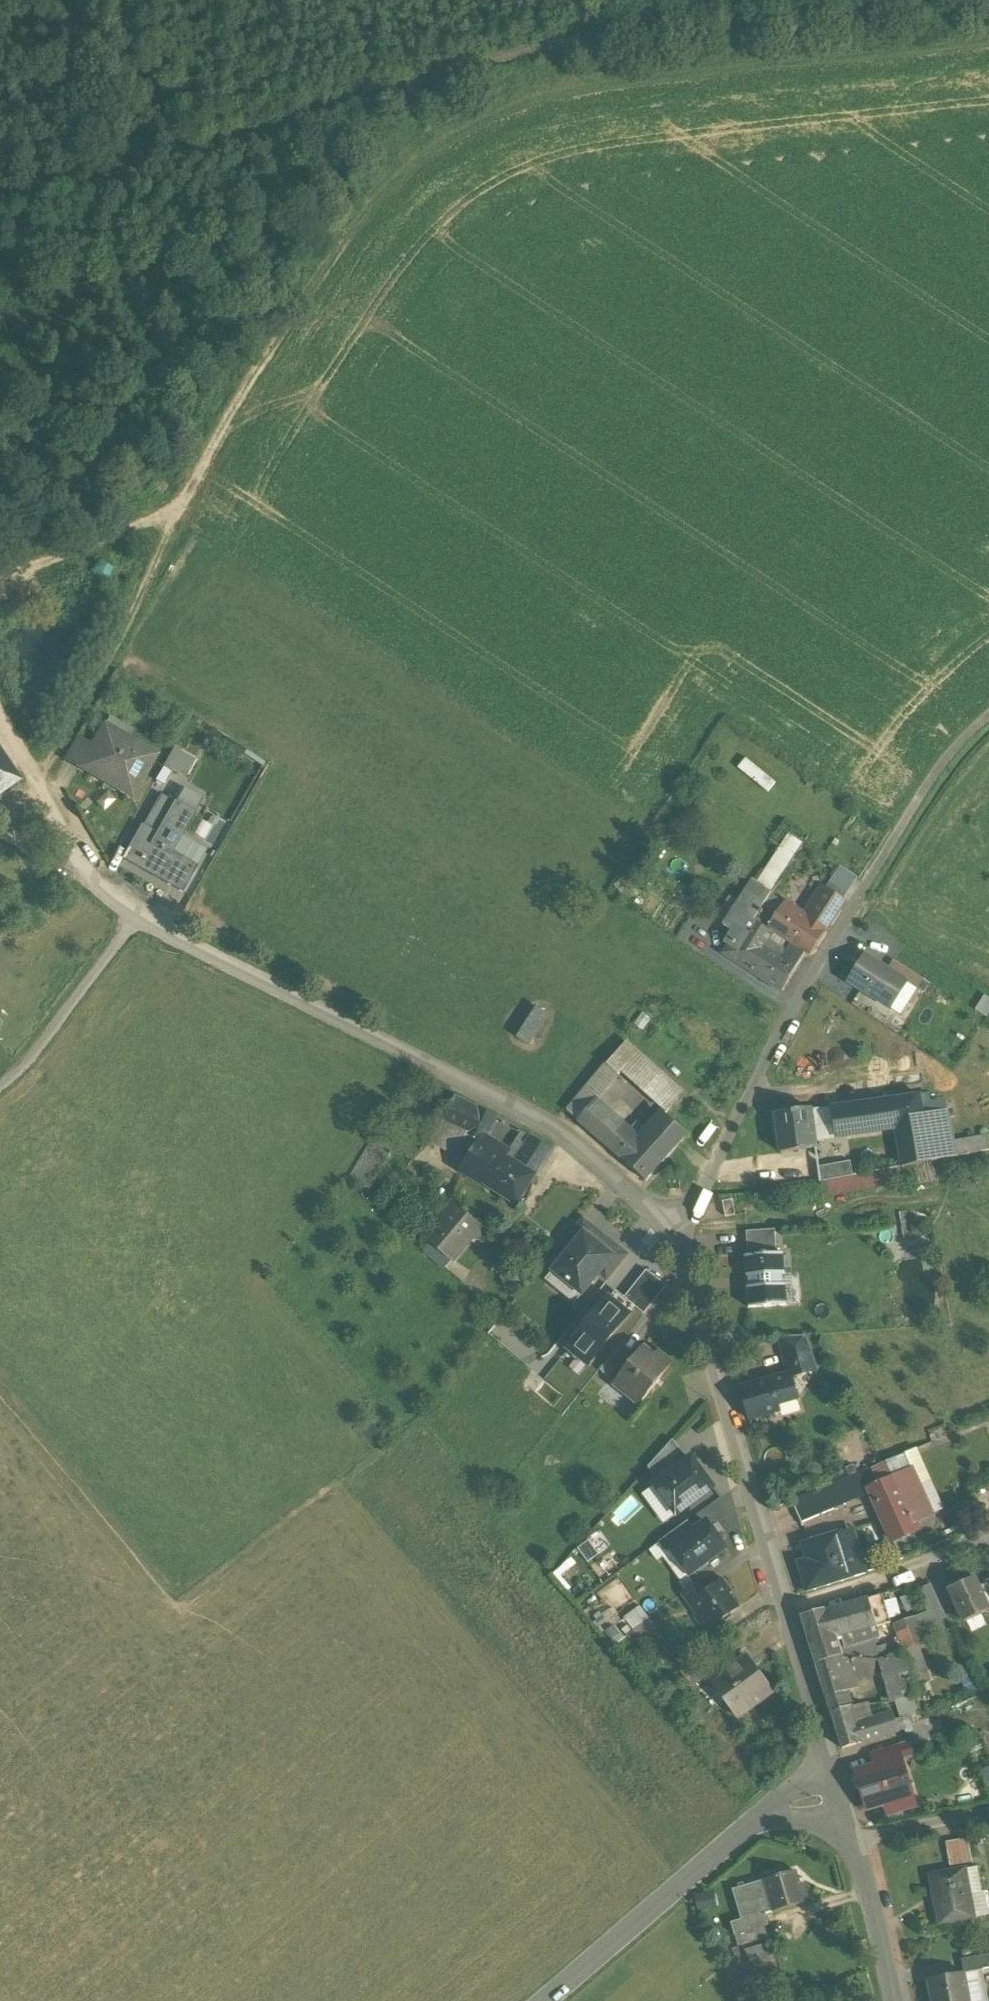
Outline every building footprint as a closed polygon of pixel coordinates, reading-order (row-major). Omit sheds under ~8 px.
[(155,758),(105,729),(93,749),(82,770),(131,798),(155,758)] [(78,740),(66,761),(82,770),(93,749),(78,740)] [(164,765),(186,776),(195,758),(173,746),(164,765)] [(0,754),(0,789),(2,793),(19,782),(0,754)] [(770,790),(777,779),(745,758),(739,769),(770,790)] [(194,814),(161,795),(124,859),(153,876),(156,871),(171,880),(183,860),(171,853),(194,814)] [(785,820),(770,841),(782,849),(760,885),(772,894),(771,895),(772,896),(805,843),(810,835),(785,820)] [(198,867),(184,858),(183,860),(171,880),(169,884),(168,886),(182,894),(198,867)] [(838,864),(827,886),(847,897),(859,875),(838,864)] [(754,881),(725,926),(740,935),(741,933),(750,918),(754,921),(771,895),(772,894),(760,885),(754,881)] [(825,888),(805,918),(826,933),(845,903),(825,888)] [(771,895),(754,921),(768,931),(770,929),(785,906),(786,905),(772,896),(771,895)] [(785,906),(770,929),(783,937),(798,914),(785,906)] [(798,914),(783,937),(810,956),(826,933),(805,918),(798,914)] [(754,921),(750,918),(741,933),(769,951),(756,972),(784,990),(806,956),(768,931),(754,921)] [(769,951),(741,933),(740,935),(728,954),(756,972),(769,951)] [(850,984),(892,1009),(908,984),(889,973),(866,959),(850,984)] [(895,963),(889,973),(916,989),(922,979),(895,963)] [(533,1043),(549,1014),(537,1008),(521,1036),(533,1043)] [(632,1062),(677,1102),(685,1093),(629,1044),(621,1053),(632,1062)] [(632,1062),(621,1053),(607,1069),(618,1078),(623,1072),(632,1062)] [(677,1102),(632,1062),(623,1072),(669,1112),(677,1102)] [(607,1069),(585,1095),(596,1104),(618,1078),(607,1069)] [(585,1095),(568,1114),(579,1124),(596,1104),(585,1095)] [(919,1095),(895,1099),(898,1127),(924,1123),(923,1115),(919,1095)] [(495,1116),(455,1096),(442,1123),(480,1140),(495,1116)] [(895,1099),(855,1104),(858,1132),(898,1127),(895,1099)] [(625,1130),(596,1104),(579,1124),(609,1150),(625,1130)] [(832,1136),(858,1132),(855,1104),(828,1108),(832,1136)] [(947,1110),(923,1115),(924,1123),(898,1127),(902,1151),(905,1166),(956,1157),(953,1141),(947,1110)] [(813,1112),(778,1115),(781,1152),(816,1149),(813,1112)] [(664,1118),(642,1144),(665,1164),(687,1138),(664,1118)] [(508,1158),(480,1140),(442,1123),(432,1142),(466,1159),(460,1171),(489,1188),(508,1158)] [(642,1144),(625,1130),(609,1150),(648,1183),(665,1164),(642,1144)] [(953,1141),(956,1157),(988,1150),(988,1140),(988,1135),(953,1141)] [(533,1138),(519,1159),(539,1172),(553,1150),(533,1138)] [(516,1163),(508,1158),(489,1188),(518,1206),(519,1204),(522,1204),(525,1202),(527,1200),(529,1197),(529,1193),(528,1190),(539,1172),(519,1159),(516,1163)] [(819,1168),(820,1182),(852,1177),(850,1161),(819,1168)] [(820,1182),(823,1198),(907,1182),(904,1166),(852,1177),(820,1182)] [(732,1200),(722,1202),(725,1219),(735,1217),(732,1200)] [(452,1204),(436,1222),(442,1227),(432,1240),(436,1243),(454,1258),(471,1238),(474,1241),(478,1241),(481,1237),(481,1233),(478,1230),(480,1227),(452,1204)] [(899,1214),(902,1239),(921,1236),(918,1212),(899,1214)] [(582,1219),(561,1244),(571,1251),(585,1234),(586,1235),(592,1228),(582,1219)] [(592,1228),(586,1235),(585,1234),(571,1251),(554,1271),(582,1294),(599,1273),(613,1257),(611,1256),(618,1248),(592,1228)] [(775,1230),(746,1232),(748,1257),(777,1255),(775,1230)] [(454,1258),(436,1243),(428,1252),(446,1268),(454,1258)] [(618,1248),(611,1256),(613,1257),(599,1273),(609,1281),(628,1257),(618,1248)] [(748,1257),(745,1257),(747,1278),(749,1277),(750,1287),(747,1288),(749,1308),(787,1306),(785,1285),(783,1285),(782,1275),(785,1275),(783,1254),(777,1255),(748,1257)] [(647,1271),(640,1281),(659,1297),(667,1287),(647,1271)] [(652,1305),(659,1297),(640,1281),(633,1289),(652,1305)] [(644,1315),(652,1305),(633,1289),(625,1299),(636,1308),(644,1315)] [(569,1349),(589,1365),(636,1308),(625,1299),(618,1307),(609,1300),(569,1349)] [(806,1337),(779,1338),(789,1376),(791,1375),(792,1378),(817,1370),(806,1337)] [(627,1360),(616,1351),(599,1372),(610,1381),(627,1360)] [(651,1360),(641,1352),(615,1385),(641,1405),(671,1367),(656,1354),(651,1360)] [(789,1376),(742,1389),(751,1420),(765,1416),(768,1419),(775,1418),(777,1413),(779,1412),(778,1407),(799,1401),(792,1378),(791,1375),(789,1376)] [(650,1468),(660,1483),(688,1461),(674,1441),(650,1468)] [(907,1453),(872,1469),(878,1485),(912,1470),(913,1466),(907,1453)] [(660,1483),(655,1486),(677,1515),(713,1488),(691,1459),(688,1461),(660,1483)] [(871,1467),(836,1482),(844,1501),(870,1491),(869,1489),(878,1485),(872,1469),(871,1467)] [(878,1485),(869,1489),(870,1491),(893,1541),(917,1530),(914,1523),(932,1515),(912,1470),(878,1485)] [(836,1482),(792,1501),(802,1523),(846,1505),(844,1501),(836,1482)] [(688,1521),(659,1542),(668,1553),(670,1551),(669,1550),(695,1531),(688,1521)] [(695,1531),(669,1550),(670,1551),(688,1576),(726,1548),(707,1522),(695,1531)] [(840,1532),(802,1544),(811,1571),(802,1574),(807,1592),(866,1573),(855,1538),(843,1541),(840,1532)] [(951,1590),(967,1623),(988,1613),(988,1611),(979,1590),(974,1579),(951,1590)] [(701,1581),(683,1594),(689,1603),(707,1590),(701,1581)] [(707,1590),(689,1603),(699,1616),(697,1618),(705,1630),(738,1607),(719,1581),(707,1590)] [(979,1590),(988,1611),(988,1585),(979,1590)] [(896,1626),(904,1653),(907,1652),(924,1646),(926,1645),(921,1629),(948,1618),(933,1586),(920,1593),(929,1613),(896,1626)] [(879,1627),(891,1623),(883,1597),(869,1602),(879,1627)] [(869,1602),(804,1622),(817,1663),(842,1657),(837,1641),(879,1627),(869,1602)] [(624,1616),(637,1640),(657,1629),(643,1605),(624,1616)] [(703,1637),(685,1651),(692,1660),(710,1647),(703,1637)] [(740,1639),(721,1651),(727,1660),(746,1648),(740,1639)] [(924,1646),(907,1652),(921,1696),(929,1693),(926,1684),(933,1682),(925,1658),(928,1657),(924,1646)] [(904,1653),(880,1660),(885,1675),(893,1702),(896,1701),(911,1697),(917,1695),(904,1653)] [(746,1657),(713,1682),(739,1718),(772,1693),(746,1657)] [(842,1657),(817,1663),(832,1712),(851,1706),(857,1705),(848,1676),(842,1657)] [(880,1660),(842,1657),(848,1676),(885,1675),(880,1660)] [(911,1697),(896,1701),(901,1717),(917,1713),(911,1697)] [(851,1706),(832,1712),(843,1749),(862,1743),(858,1729),(851,1706)] [(890,1720),(894,1734),(908,1730),(915,1750),(938,1741),(931,1719),(920,1722),(917,1713),(901,1717),(890,1720)] [(890,1720),(858,1729),(862,1743),(894,1734),(890,1720)] [(898,1746),(872,1753),(876,1766),(897,1760),(902,1759),(898,1746)] [(897,1760),(876,1766),(877,1767),(862,1772),(860,1776),(864,1789),(868,1791),(873,1807),(900,1799),(905,1789),(897,1760)] [(970,1840),(947,1843),(951,1867),(974,1863),(970,1840)] [(978,1868),(967,1870),(971,1895),(983,1893),(978,1868)] [(967,1870),(931,1876),(940,1925),(975,1919),(967,1870)] [(796,1873),(765,1882),(773,1912),(808,1902),(803,1884),(800,1885),(796,1873)] [(765,1882),(733,1891),(742,1921),(766,1914),(773,1912),(765,1882)] [(971,1895),(975,1918),(988,1915),(988,1912),(986,1893),(983,1893),(971,1895)] [(742,1921),(731,1924),(735,1936),(770,1926),(766,1914),(742,1921)] [(767,1943),(745,1950),(749,1964),(771,1958),(767,1943)] [(968,1958),(971,1973),(988,1969),(988,1954),(968,1958)] [(930,1980),(934,2000),(970,2000),(965,1973),(930,1980)]
